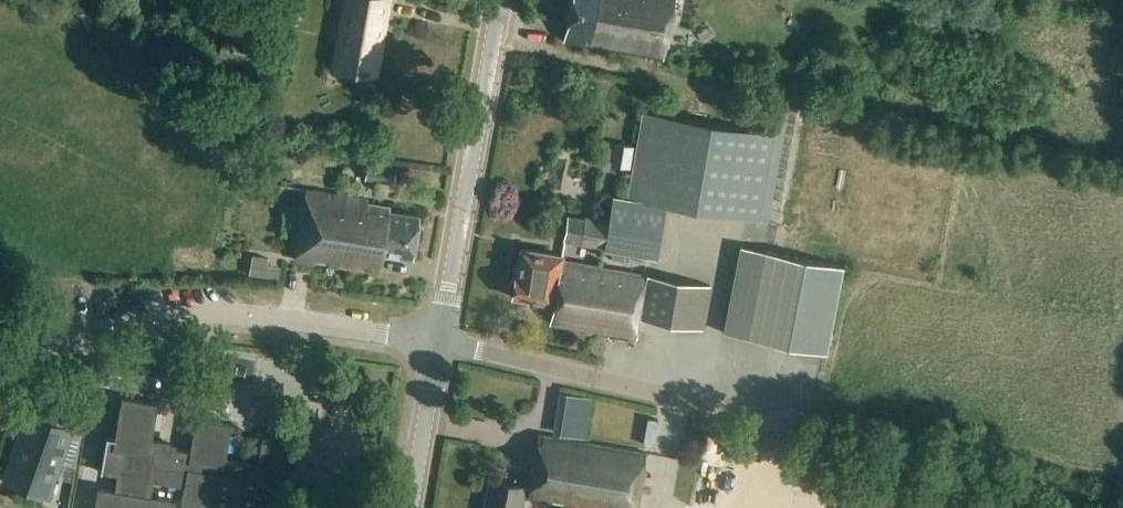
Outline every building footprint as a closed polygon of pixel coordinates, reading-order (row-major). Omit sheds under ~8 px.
[(390,0),(348,0),(336,67),(376,74),(390,0)] [(565,42),(663,60),(674,0),(573,0),(565,42)] [(667,206),(762,223),(778,135),(643,111),(628,198),(613,196),(609,220),(585,216),(585,220),(569,217),(564,241),(581,244),(580,246),(657,259),(667,206)] [(395,184),(398,167),(369,163),(366,179),(395,184)] [(412,258),(418,216),(390,211),(391,207),(369,204),(369,200),(307,190),(296,260),(381,273),(384,254),(412,258)] [(828,354),(845,266),(741,246),(724,334),(828,354)] [(638,319),(643,277),(562,263),(563,255),(520,248),(515,281),(510,282),(508,290),(513,294),(512,298),(554,305),(552,325),(636,340),(638,319)] [(268,256),(255,255),(252,273),(277,277),(279,264),(268,263),(268,256)] [(710,288),(643,277),(638,319),(703,330),(710,288)] [(156,438),(162,402),(160,402),(124,395),(117,439),(108,437),(102,472),(119,476),(117,489),(100,486),(96,507),(176,507),(177,499),(152,495),(155,482),(186,487),(184,502),(191,504),(190,507),(252,507),(256,480),(292,486),(299,442),(263,436),(259,463),(226,457),(234,423),(198,417),(192,448),(179,446),(179,442),(156,438)] [(72,428),(77,414),(48,404),(43,417),(27,411),(1,482),(50,500),(76,429),(72,428)] [(645,452),(539,434),(529,487),(489,480),(484,507),(522,507),(524,497),(587,507),(637,507),(645,452)]
